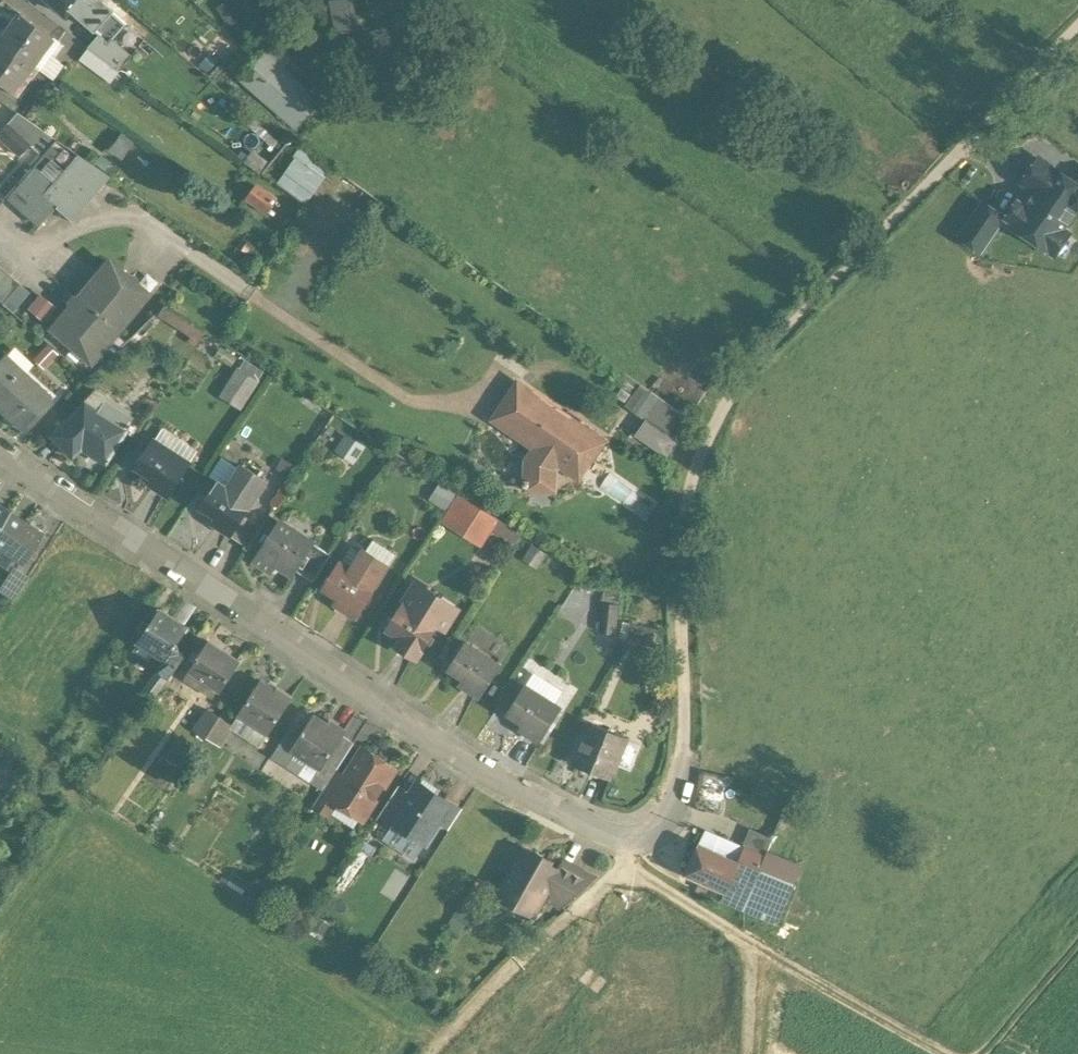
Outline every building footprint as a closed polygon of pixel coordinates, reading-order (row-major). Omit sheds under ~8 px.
[(63,19),(69,12),(107,46),(120,32),(125,27),(119,22),(102,8),(103,7),(94,0),(42,0),(63,19)] [(115,0),(109,0),(103,7),(102,8),(119,22),(128,12),(115,0)] [(227,0),(217,8),(229,25),(240,17),(227,0)] [(345,0),(344,0),(328,5),(336,35),(351,30),(345,0)] [(144,25),(128,12),(119,22),(125,27),(120,32),(130,40),(144,25)] [(19,18),(0,43),(0,45),(38,72),(57,45),(19,18)] [(0,45),(0,86),(18,99),(38,72),(0,45)] [(117,74),(86,51),(77,63),(108,86),(117,74)] [(317,103),(265,56),(241,82),(294,130),(317,103)] [(56,143),(19,116),(9,126),(31,148),(43,160),(56,143)] [(0,138),(0,140),(21,159),(31,148),(9,126),(0,138)] [(118,135),(108,149),(120,157),(130,143),(118,135)] [(328,170),(286,140),(262,174),(304,203),(328,170)] [(264,167),(249,155),(243,164),(258,174),(264,167)] [(76,222),(111,182),(80,158),(56,185),(46,196),(59,207),(76,222)] [(1035,192),(1024,207),(1021,205),(1015,206),(1008,215),(1009,221),(1012,224),(1011,226),(1054,255),(1055,254),(1050,250),(1062,233),(1067,236),(1068,235),(1063,231),(1077,210),(1077,209),(1077,187),(1074,184),(1038,160),(1022,183),(1035,192)] [(56,185),(38,169),(11,201),(42,228),(59,207),(46,196),(56,185)] [(252,184),(241,199),(264,215),(274,199),(252,184)] [(983,204),(959,239),(979,252),(1003,218),(983,204)] [(110,265),(54,331),(93,364),(149,298),(110,265)] [(0,268),(0,303),(4,306),(21,286),(0,268)] [(36,295),(26,309),(43,322),(53,308),(36,295)] [(5,358),(0,363),(0,408),(21,428),(19,431),(20,432),(50,401),(5,358)] [(239,371),(221,398),(246,414),(264,388),(239,371)] [(517,383),(492,420),(518,438),(532,417),(522,410),(533,394),(517,383)] [(603,442),(533,394),(522,410),(532,417),(518,438),(534,449),(525,461),(525,480),(523,480),(522,491),(554,492),(555,471),(559,466),(571,447),(592,460),(603,442)] [(691,421),(663,402),(648,423),(678,443),(691,421)] [(126,434),(85,408),(51,438),(71,461),(82,451),(105,466),(126,434)] [(338,436),(328,454),(352,466),(361,448),(338,436)] [(187,466),(153,444),(137,469),(153,479),(149,486),(167,498),(187,466)] [(571,447),(559,466),(580,480),(592,460),(571,447)] [(227,490),(216,483),(199,508),(215,518),(210,524),(230,537),(244,517),(266,482),(241,467),(227,490)] [(455,495),(437,524),(479,550),(497,521),(455,495)] [(0,508),(0,528),(9,514),(0,508)] [(0,528),(0,552),(19,564),(38,533),(9,514),(0,528)] [(260,528),(244,517),(230,537),(247,548),(260,528)] [(313,546),(279,524),(253,563),(270,574),(275,566),(292,577),(296,572),(313,546)] [(355,543),(342,563),(376,585),(389,565),(355,543)] [(313,546),(296,572),(313,583),(329,557),(313,546)] [(0,552),(0,566),(12,574),(19,564),(0,552)] [(376,585),(342,563),(326,589),(340,599),(336,606),(355,618),(376,585)] [(20,571),(3,597),(14,603),(30,578),(20,571)] [(449,633),(463,611),(419,583),(404,604),(449,633)] [(619,592),(602,591),(601,601),(618,603),(619,592)] [(599,603),(598,634),(615,634),(615,603),(599,603)] [(437,626),(404,604),(388,629),(403,638),(398,646),(417,658),(437,626)] [(187,629),(159,611),(138,644),(165,662),(174,649),(187,629)] [(654,631),(621,622),(617,636),(650,645),(654,631)] [(239,662),(208,642),(189,672),(220,692),(239,662)] [(499,665),(465,643),(448,669),(463,678),(459,685),(478,697),(499,665)] [(184,656),(174,649),(165,662),(158,673),(168,680),(184,656)] [(274,692),(259,683),(239,714),(269,733),(289,702),(288,702),(291,698),(277,688),(274,692)] [(181,691),(169,684),(157,706),(169,713),(181,691)] [(558,709),(525,688),(509,713),(523,722),(519,729),(537,741),(558,709)] [(219,718),(207,711),(194,730),(206,737),(219,718)] [(327,727),(312,717),(303,732),(298,728),(293,736),(298,739),(292,749),(308,759),(322,768),(342,736),(341,736),(344,731),(330,722),(327,727)] [(219,718),(206,737),(217,744),(229,725),(219,718)] [(292,724),(271,756),(299,774),(308,759),(292,749),(298,739),(293,736),(298,728),(292,724)] [(625,739),(591,724),(575,763),(609,777),(625,739)] [(342,736),(322,768),(333,775),(334,773),(353,743),(342,736)] [(393,769),(364,751),(345,780),(332,800),(338,804),(361,819),(393,769)] [(334,773),(333,775),(314,805),(330,816),(338,804),(332,800),(345,780),(334,773)] [(411,794),(393,822),(394,823),(425,843),(439,823),(450,805),(418,784),(411,794)] [(398,786),(377,820),(390,828),(394,823),(393,822),(411,794),(398,786)] [(782,805),(773,801),(770,810),(779,814),(782,805)] [(450,805),(439,823),(449,829),(460,811),(450,805)] [(779,814),(770,810),(764,824),(774,828),(780,814),(779,814)] [(418,854),(425,843),(394,823),(387,834),(388,841),(410,856),(418,854)] [(744,849),(737,865),(739,866),(735,873),(754,881),(758,871),(773,835),(753,827),(744,849)] [(723,839),(716,856),(737,865),(744,849),(723,839)] [(716,856),(697,847),(684,875),(726,894),(735,873),(739,866),(737,865),(716,856)] [(551,862),(535,853),(533,856),(524,852),(499,897),(532,916),(543,897),(562,908),(592,881),(587,875),(562,861),(557,870),(549,865),(551,862)] [(795,887),(758,871),(754,881),(735,873),(726,894),(723,902),(771,923),(774,916),(781,919),(795,887)]
